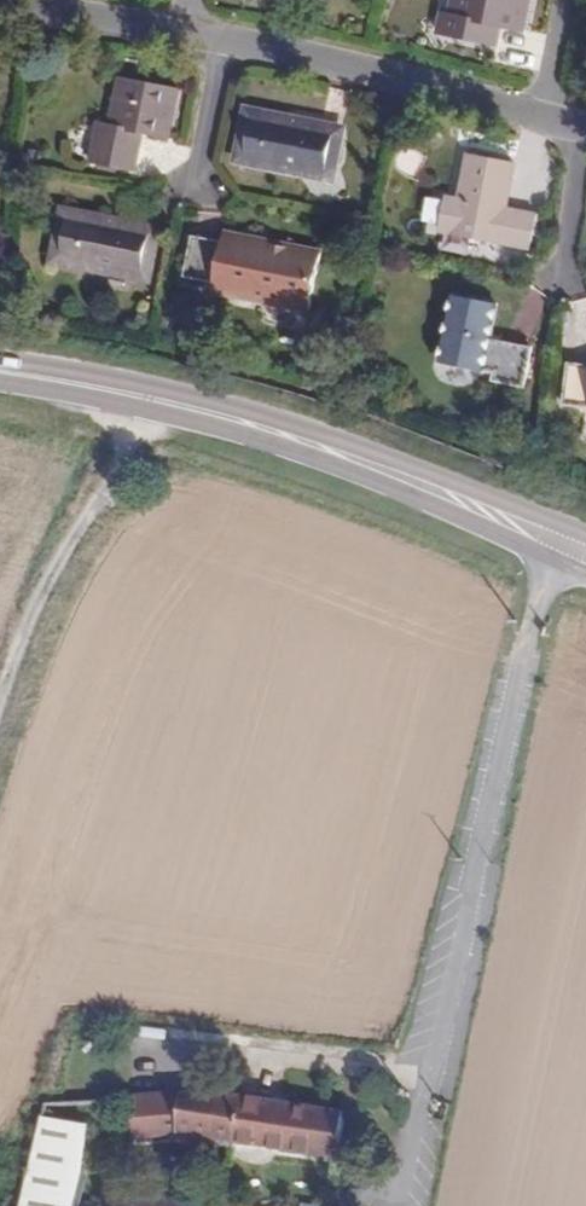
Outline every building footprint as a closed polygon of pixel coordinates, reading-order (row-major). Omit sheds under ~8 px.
[(464,18),(456,17),(452,36),(486,44),(490,25),(520,31),(526,0),(468,0),(464,18)] [(175,88),(118,76),(107,125),(95,122),(88,159),(131,168),(139,132),(165,137),(175,88)] [(337,129),(246,110),(236,156),(328,175),(337,129)] [(533,213),(514,209),(512,215),(501,213),(503,207),(511,163),(463,155),(456,197),(443,195),(437,231),(527,249),(533,213)] [(151,227),(61,207),(51,255),(141,275),(151,227)] [(512,215),(514,209),(503,207),(501,213),(512,215)] [(224,229),(222,239),(283,251),(285,242),(224,229)] [(283,251),(222,239),(189,232),(181,276),(210,281),(209,289),(305,311),(317,250),(285,242),(283,251)] [(493,300),(451,292),(440,359),(491,369),(489,377),(522,383),(529,344),(487,336),(493,300)] [(565,362),(560,404),(585,407),(585,365),(565,362)] [(343,1160),(349,1116),(261,1104),(216,1098),(142,1101),(144,1140),(186,1138),(343,1160)] [(94,1125),(44,1115),(24,1205),(58,1205),(68,1180),(81,1181),(94,1125)] [(81,1181),(68,1180),(58,1205),(77,1205),(81,1181)] [(341,1197),(325,1195),(322,1205),(340,1205),(341,1197)]
